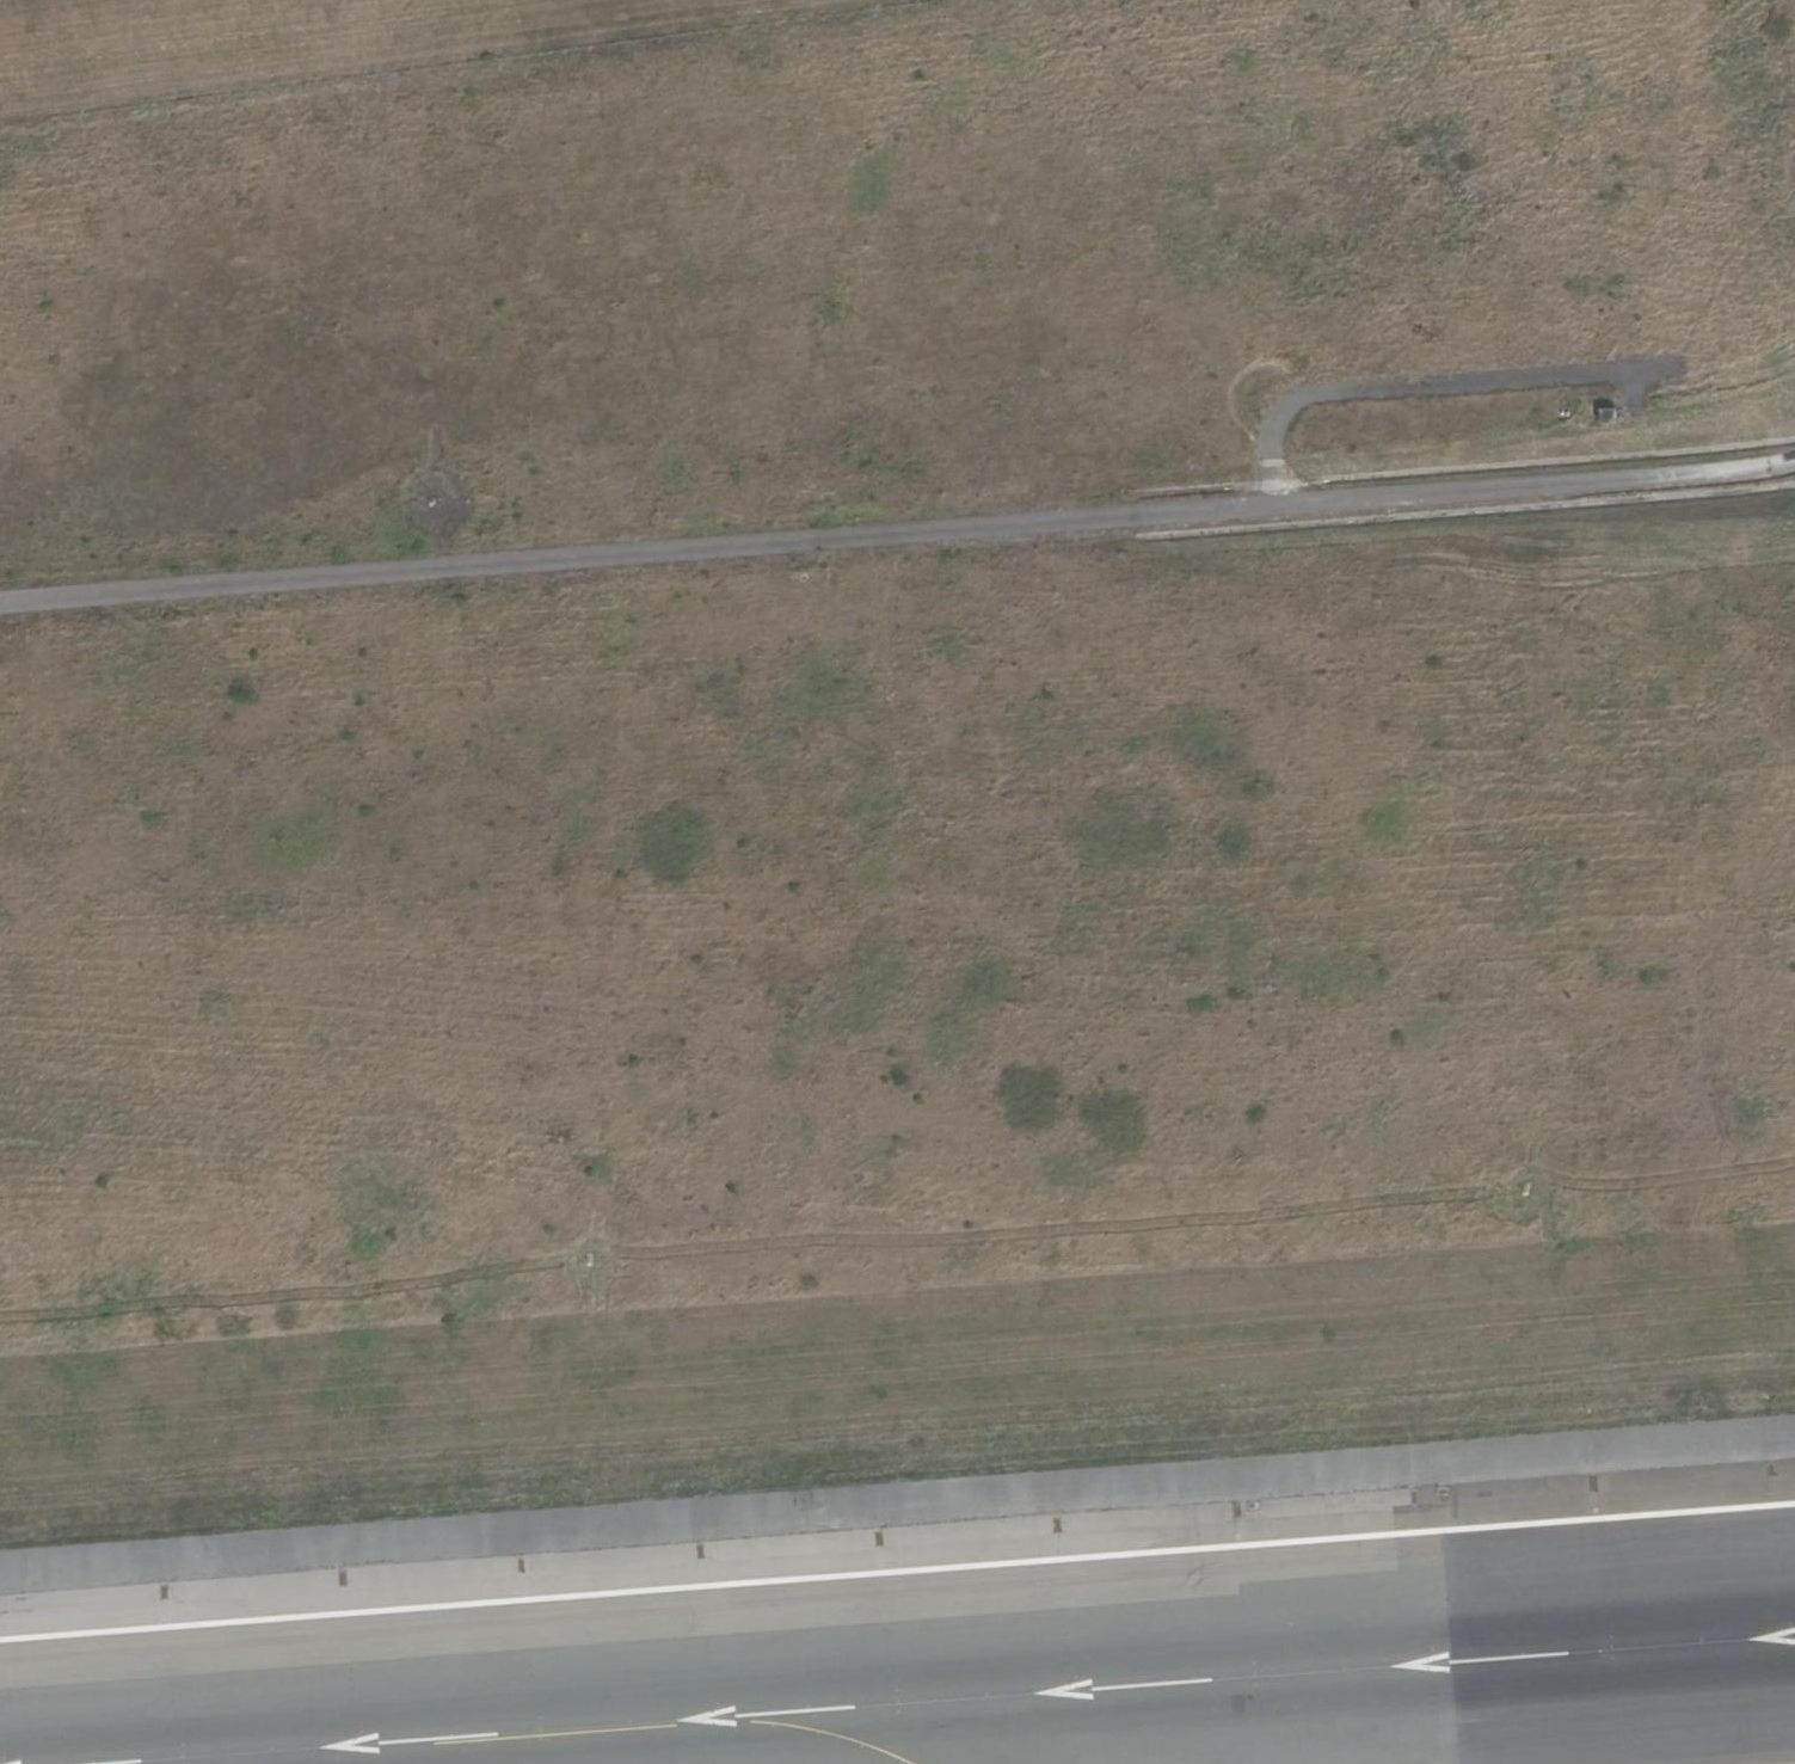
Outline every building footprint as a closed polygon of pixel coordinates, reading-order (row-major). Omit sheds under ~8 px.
[(1626,408),(1616,409),(1617,420),(1627,420),(1626,408)] [(1617,420),(1616,409),(1601,410),(1601,425),(1616,425),(1617,420)]
